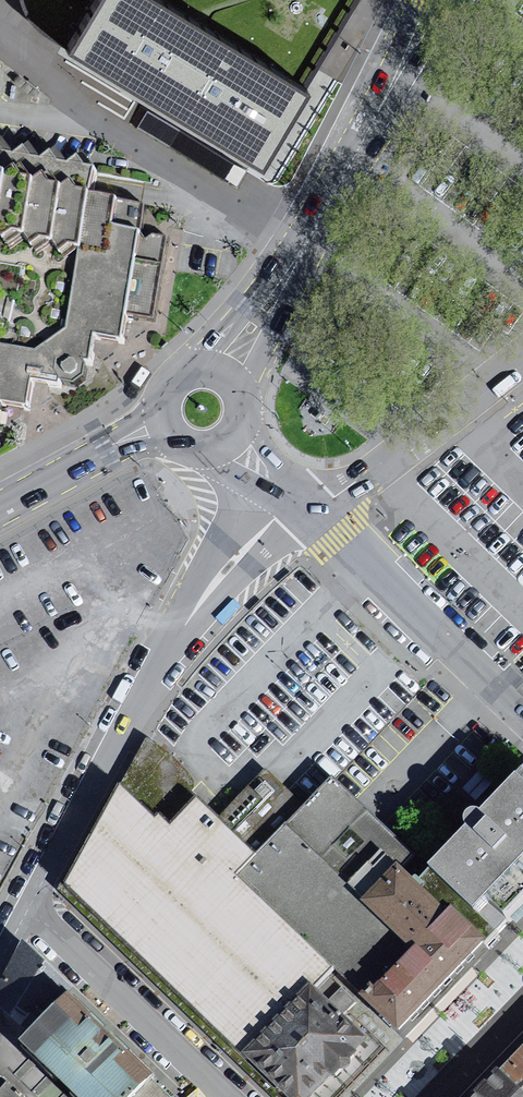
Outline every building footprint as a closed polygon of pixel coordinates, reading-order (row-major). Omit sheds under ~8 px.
[(18,16),(27,28),(50,46),(256,172),(307,88),(360,0),(11,0),(18,16)] [(0,153),(0,436),(6,437),(9,411),(36,413),(40,386),(83,395),(98,390),(100,345),(126,348),(132,318),(166,323),(178,244),(152,241),(157,210),(98,200),(103,177),(95,175),(86,164),(77,172),(67,170),(61,158),(45,169),(34,155),(0,153)] [(145,736),(120,781),(153,814),(157,810),(169,821),(195,793),(187,773),(172,755),(150,740),(145,736)] [(265,767),(219,815),(254,851),(302,802),(265,767)] [(336,778),(331,773),(302,802),(254,851),(235,872),(331,963),(362,993),(407,945),(360,895),(395,859),(401,866),(414,854),(336,778)] [(470,837),(431,877),(477,921),(482,916),(489,908),(501,921),(522,899),(522,780),(484,821),(480,819),(474,819),(469,824),(468,831),(470,837)] [(120,781),(62,882),(239,1052),(309,979),(313,983),(331,963),(235,872),(254,851),(219,815),(195,793),(169,821),(157,810),(153,814),(120,781)] [(401,866),(395,859),(360,895),(407,945),(362,993),(398,1029),(484,937),(448,902),(443,907),(422,887),(401,866)] [(448,902),(484,937),(495,927),(482,916),(477,921),(431,877),(422,887),(443,907),(448,902)] [(482,916),(495,927),(501,921),(489,908),(482,916)] [(66,989),(24,948),(0,995),(0,1006),(25,1028),(66,989)] [(384,1044),(347,1009),(362,993),(331,963),(313,983),(365,1036),(308,1096),(335,1096),(384,1044)] [(309,979),(239,1052),(286,1096),(308,1096),(365,1036),(328,998),(313,983),(309,979)] [(148,1077),(152,1073),(66,989),(25,1028),(18,1035),(83,1096),(129,1096),(148,1077)] [(347,1009),(384,1044),(398,1029),(362,993),(347,1009)] [(0,1006),(0,1075),(23,1096),(83,1096),(18,1035),(25,1028),(0,1006)] [(498,1069),(522,1093),(522,1045),(498,1069)] [(498,1069),(471,1096),(522,1096),(522,1093),(498,1069)] [(0,1075),(0,1096),(23,1096),(0,1075)] [(148,1077),(129,1096),(169,1096),(148,1077)]
